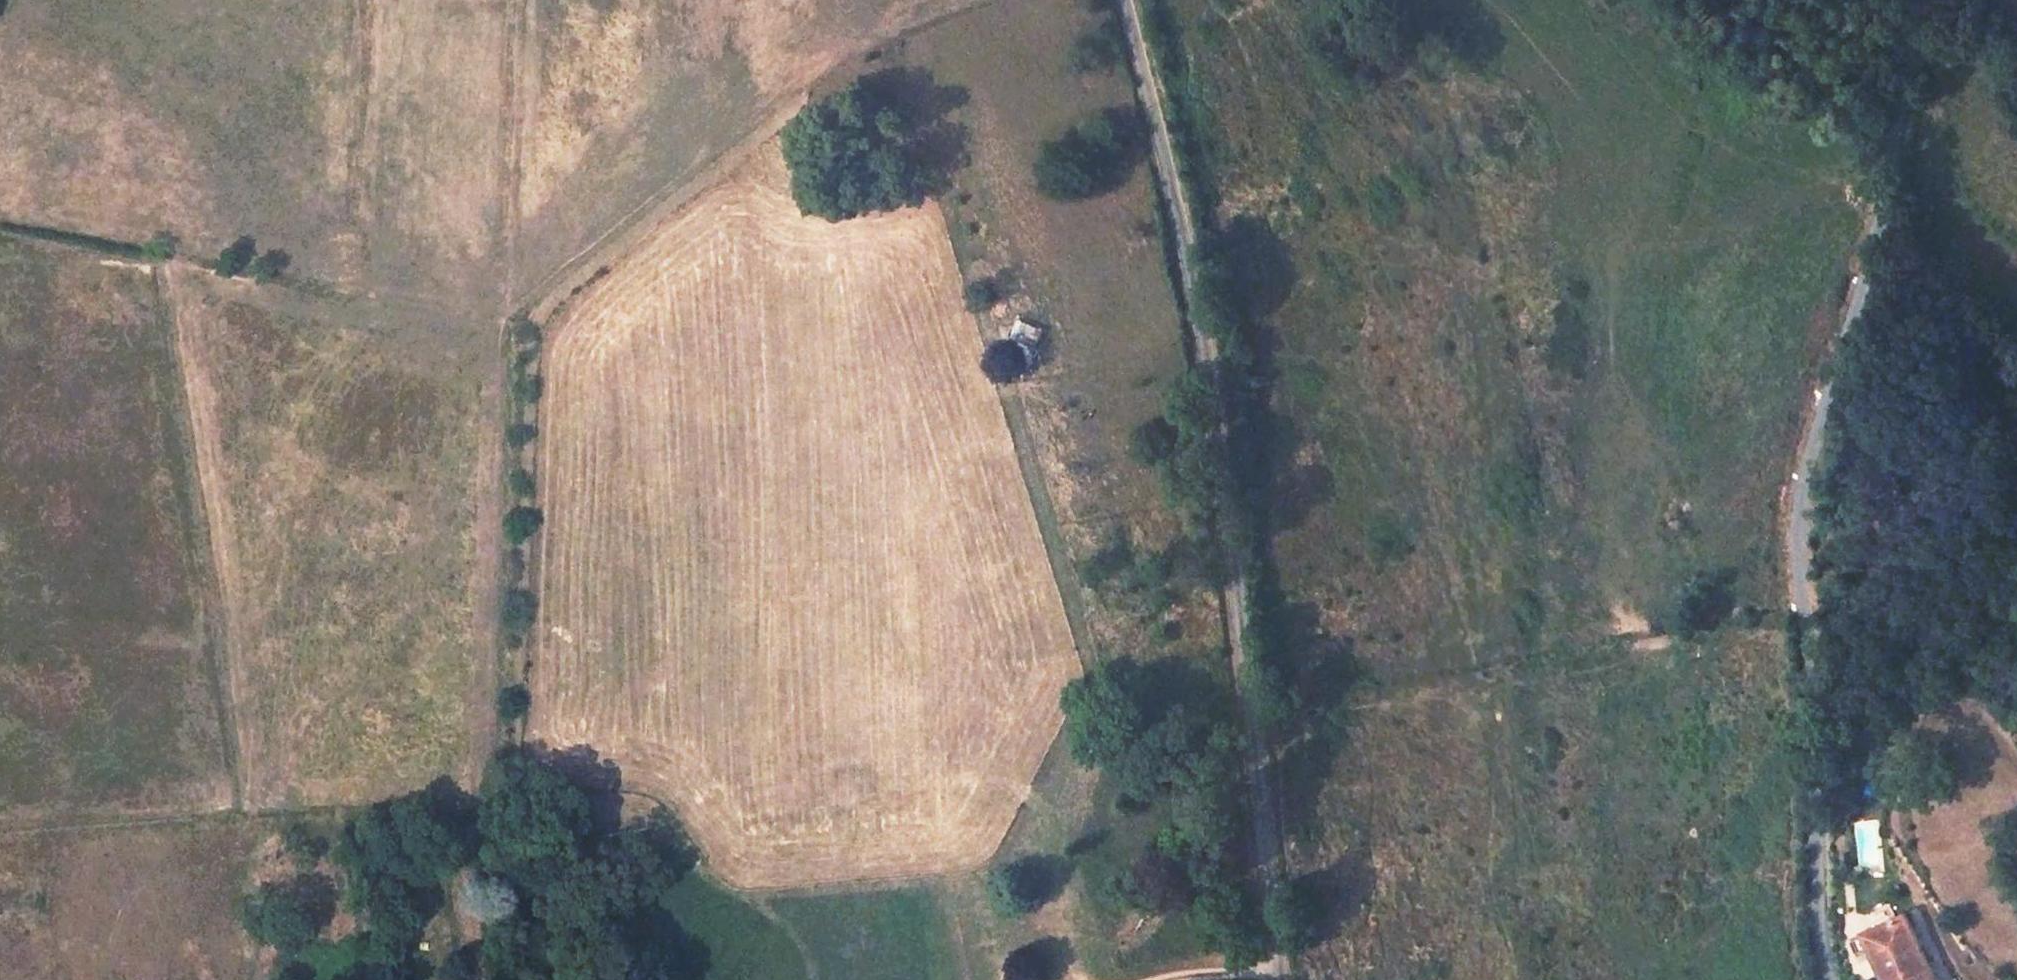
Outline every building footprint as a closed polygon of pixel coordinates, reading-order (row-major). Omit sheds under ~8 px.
[(1020,336),(1041,339),(1043,326),(1022,323),(1020,336)] [(1899,894),(1880,900),(1886,917),(1860,927),(1881,979),(1935,979),(1899,894)]
